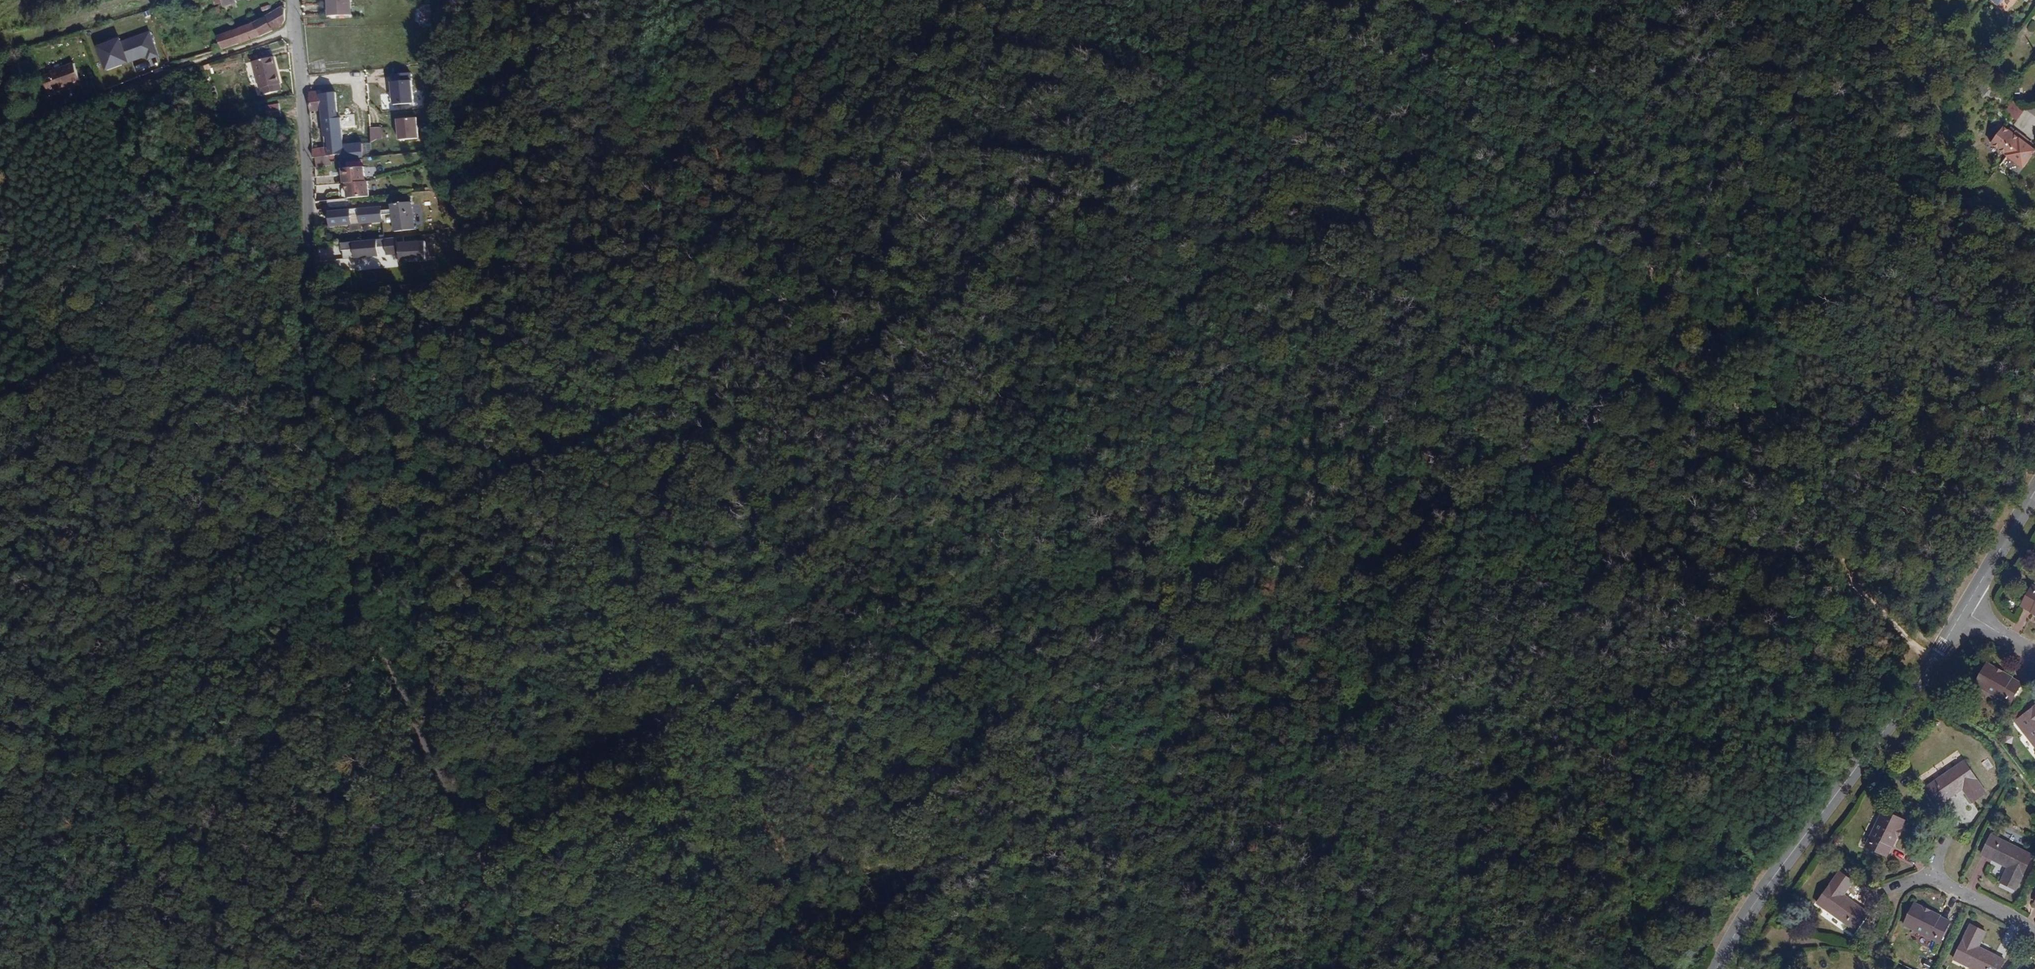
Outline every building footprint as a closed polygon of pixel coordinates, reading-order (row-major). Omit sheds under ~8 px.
[(226,8),(241,3),(240,0),(223,0),(226,8)] [(328,15),(350,15),(350,0),(328,0),(328,15)] [(418,7),(418,25),(430,25),(430,7),(418,7)] [(279,14),(232,29),(230,30),(234,42),(273,29),(277,28),(281,25),(284,21),(285,17),(286,14),(286,12),(279,14)] [(102,72),(157,54),(149,29),(94,47),(102,72)] [(234,42),(230,30),(215,35),(218,46),(234,42)] [(249,61),(256,96),(281,90),(274,56),(249,61)] [(45,95),(81,86),(75,62),(39,71),(45,95)] [(389,80),(390,104),(412,103),(411,79),(389,80)] [(339,123),(345,123),(352,122),(351,87),(351,83),(336,84),(337,93),(339,123)] [(339,123),(337,93),(323,93),(323,89),(310,90),(310,107),(324,106),(327,146),(310,147),(310,156),(315,156),(330,156),(330,161),(362,160),(362,144),(340,145),(339,130),(339,123)] [(2015,120),(2025,110),(2014,100),(2005,110),(2015,120)] [(358,105),(358,124),(368,124),(367,104),(358,105)] [(394,118),(397,140),(418,137),(415,116),(394,118)] [(2005,130),(1996,122),(1981,137),(2011,164),(2026,149),(2017,141),(2020,138),(2007,127),(2005,130)] [(382,127),(369,127),(370,140),(382,139),(382,127)] [(330,161),(330,156),(315,156),(315,165),(330,165),(330,161)] [(341,197),(366,197),(365,166),(340,166),(341,197)] [(333,189),(311,191),(311,199),(333,197),(333,189)] [(365,198),(311,201),(312,216),(335,215),(334,208),(342,207),(343,215),(366,213),(365,207),(375,206),(376,223),(396,222),(395,195),(375,196),(375,201),(365,202),(365,198)] [(369,266),(426,263),(424,236),(340,241),(341,258),(369,256),(369,266)] [(373,433),(376,445),(389,442),(386,431),(373,433)] [(2032,585),(2021,604),(2034,612),(2034,586),(2032,585)] [(1991,672),(1979,691),(2015,711),(2026,693),(1991,672)] [(2019,729),(2034,750),(2034,718),(2019,729)] [(1988,759),(1982,763),(1987,771),(1993,767),(1988,759)] [(1969,771),(1931,797),(1943,814),(1968,798),(1978,812),(1991,803),(1969,771)] [(1887,818),(1870,855),(1891,866),(1909,829),(1887,818)] [(1995,844),(1985,863),(2012,876),(2005,892),(2020,899),(2034,868),(2034,864),(1995,844)] [(1842,880),(1820,911),(1858,938),(1871,921),(1848,903),(1856,891),(1842,880)] [(1955,930),(1919,913),(1908,934),(1944,952),(1955,930)] [(1974,933),(1958,967),(1961,968),(2009,968),(1983,955),(1990,941),(1974,933)]
